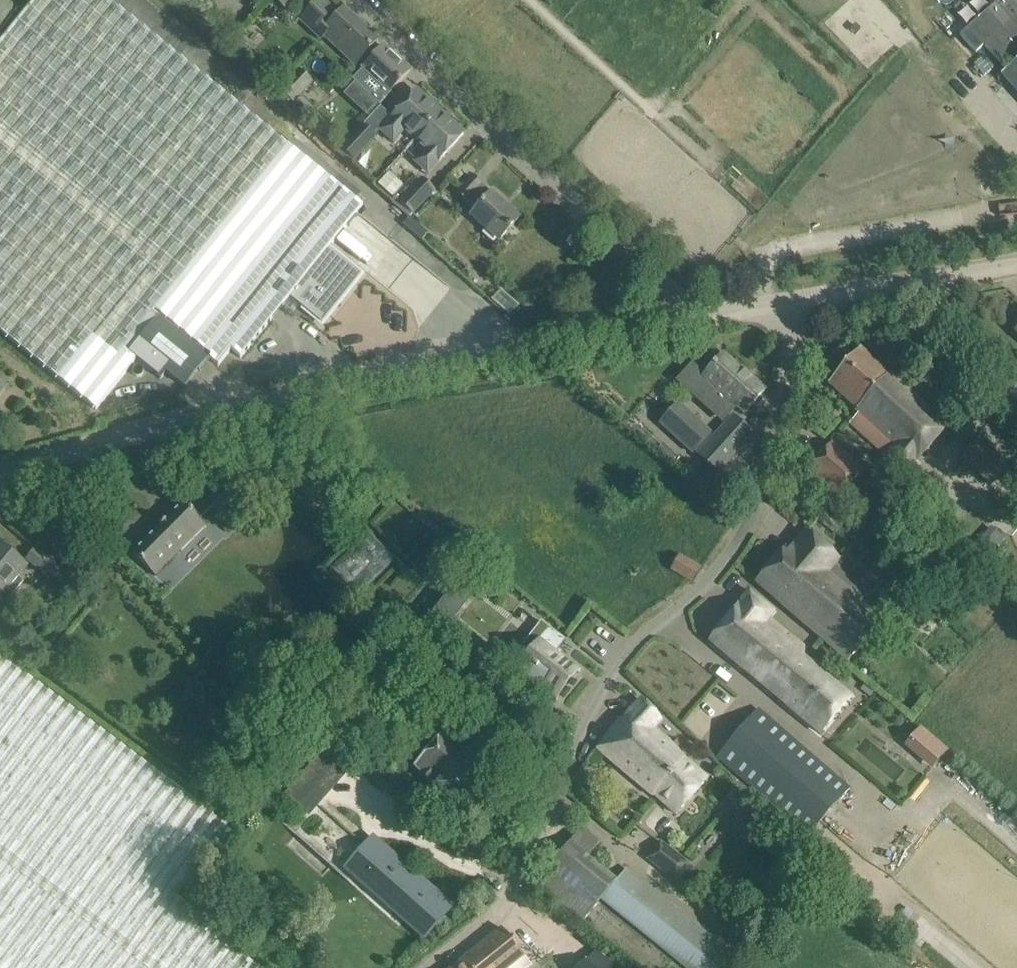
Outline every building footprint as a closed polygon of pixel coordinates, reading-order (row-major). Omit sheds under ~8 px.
[(99,412),(140,361),(163,376),(167,371),(185,386),(209,357),(219,365),(232,348),(242,356),(296,289),(327,313),(360,273),(331,247),(366,207),(109,0),(35,0),(27,11),(13,0),(0,0),(0,333),(99,412)] [(286,10),(295,0),(275,0),(286,10)] [(299,19),(303,22),(320,38),(323,34),(356,64),(365,55),(378,40),(344,9),(330,24),(326,20),(335,10),(324,0),(317,0),(299,19)] [(364,68),(354,80),(380,104),(390,92),(410,70),(384,46),(364,68)] [(1002,75),(1016,92),(1016,62),(1002,75)] [(300,97),(315,82),(301,68),(280,90),(301,110),(307,104),(300,97)] [(405,129),(416,139),(440,112),(417,91),(393,117),(393,118),(382,130),(394,141),(405,129)] [(440,112),(416,139),(427,149),(416,161),(428,172),(439,160),(440,160),(464,134),(440,112)] [(340,153),(352,164),(376,136),(364,126),(340,153)] [(472,216),(485,227),(499,240),(519,218),(492,194),(491,195),(482,187),(483,185),(472,176),(458,192),(477,210),(472,216)] [(399,206),(410,217),(435,190),(423,179),(402,202),(402,203),(399,206)] [(410,217),(404,224),(422,239),(427,233),(410,217)] [(828,384),(860,413),(851,424),(865,437),(884,453),(880,457),(909,482),(922,467),(920,464),(951,428),(910,391),(875,361),(861,348),(828,384)] [(703,371),(686,390),(723,424),(738,408),(745,414),(765,391),(724,354),(706,374),(703,371)] [(678,404),(661,423),(675,436),(692,452),(710,433),(693,417),(678,404)] [(699,455),(718,472),(753,434),(734,416),(699,455)] [(962,458),(992,486),(1009,467),(979,440),(962,458)] [(806,470),(839,501),(863,475),(830,444),(806,470)] [(220,512),(232,524),(243,512),(224,494),(213,505),(214,506),(201,519),(184,503),(133,554),(150,571),(173,547),(179,553),(220,512)] [(839,526),(834,532),(847,542),(852,536),(839,526)] [(996,530),(972,557),(983,566),(1006,539),(996,530)] [(821,653),(838,667),(845,658),(849,661),(880,624),(857,604),(861,600),(856,596),(862,589),(834,565),(838,560),(820,545),(805,532),(785,557),(782,554),(757,582),(772,595),(829,644),(821,653)] [(370,533),(334,569),(360,595),(396,559),(370,533)] [(0,543),(0,600),(5,604),(23,581),(18,577),(28,566),(0,543)] [(27,559),(47,575),(56,565),(36,549),(27,559)] [(672,570),(695,582),(704,568),(681,556),(672,570)] [(456,580),(427,616),(444,629),(473,594),(456,580)] [(710,641),(821,734),(853,696),(806,658),(807,647),(808,645),(773,617),(776,613),(749,590),(710,641)] [(517,666),(515,669),(522,674),(520,677),(528,684),(531,680),(557,700),(558,698),(555,697),(576,670),(578,672),(580,671),(556,653),(566,640),(548,626),(541,621),(531,633),(520,648),(531,656),(521,669),(517,666)] [(234,948),(239,942),(178,897),(186,887),(230,826),(0,655),(0,967),(261,967),(234,948)] [(613,762),(678,815),(711,779),(655,728),(664,718),(658,712),(642,700),(631,711),(623,722),(621,720),(597,749),(613,762)] [(718,757),(808,836),(850,788),(759,709),(718,757)] [(444,725),(450,731),(428,753),(414,768),(463,812),(496,775),(481,761),(462,742),(470,732),(453,716),(444,725)] [(923,728),(909,744),(935,766),(949,751),(923,728)] [(312,769),(290,795),(309,812),(331,787),(312,769)] [(722,805),(743,823),(753,812),(732,793),(722,805)] [(329,799),(300,831),(334,862),(331,865),(399,926),(405,919),(425,936),(450,907),(329,799)] [(602,898),(690,967),(719,967),(732,951),(627,868),(618,879),(590,857),(602,842),(583,826),(536,884),(584,922),(602,898)] [(648,858),(677,882),(692,863),(662,840),(648,858)] [(464,959),(470,967),(528,967),(532,965),(512,939),(502,928),(464,959)] [(599,948),(588,962),(582,967),(622,967),(599,948)] [(464,959),(452,967),(470,967),(464,959)]
